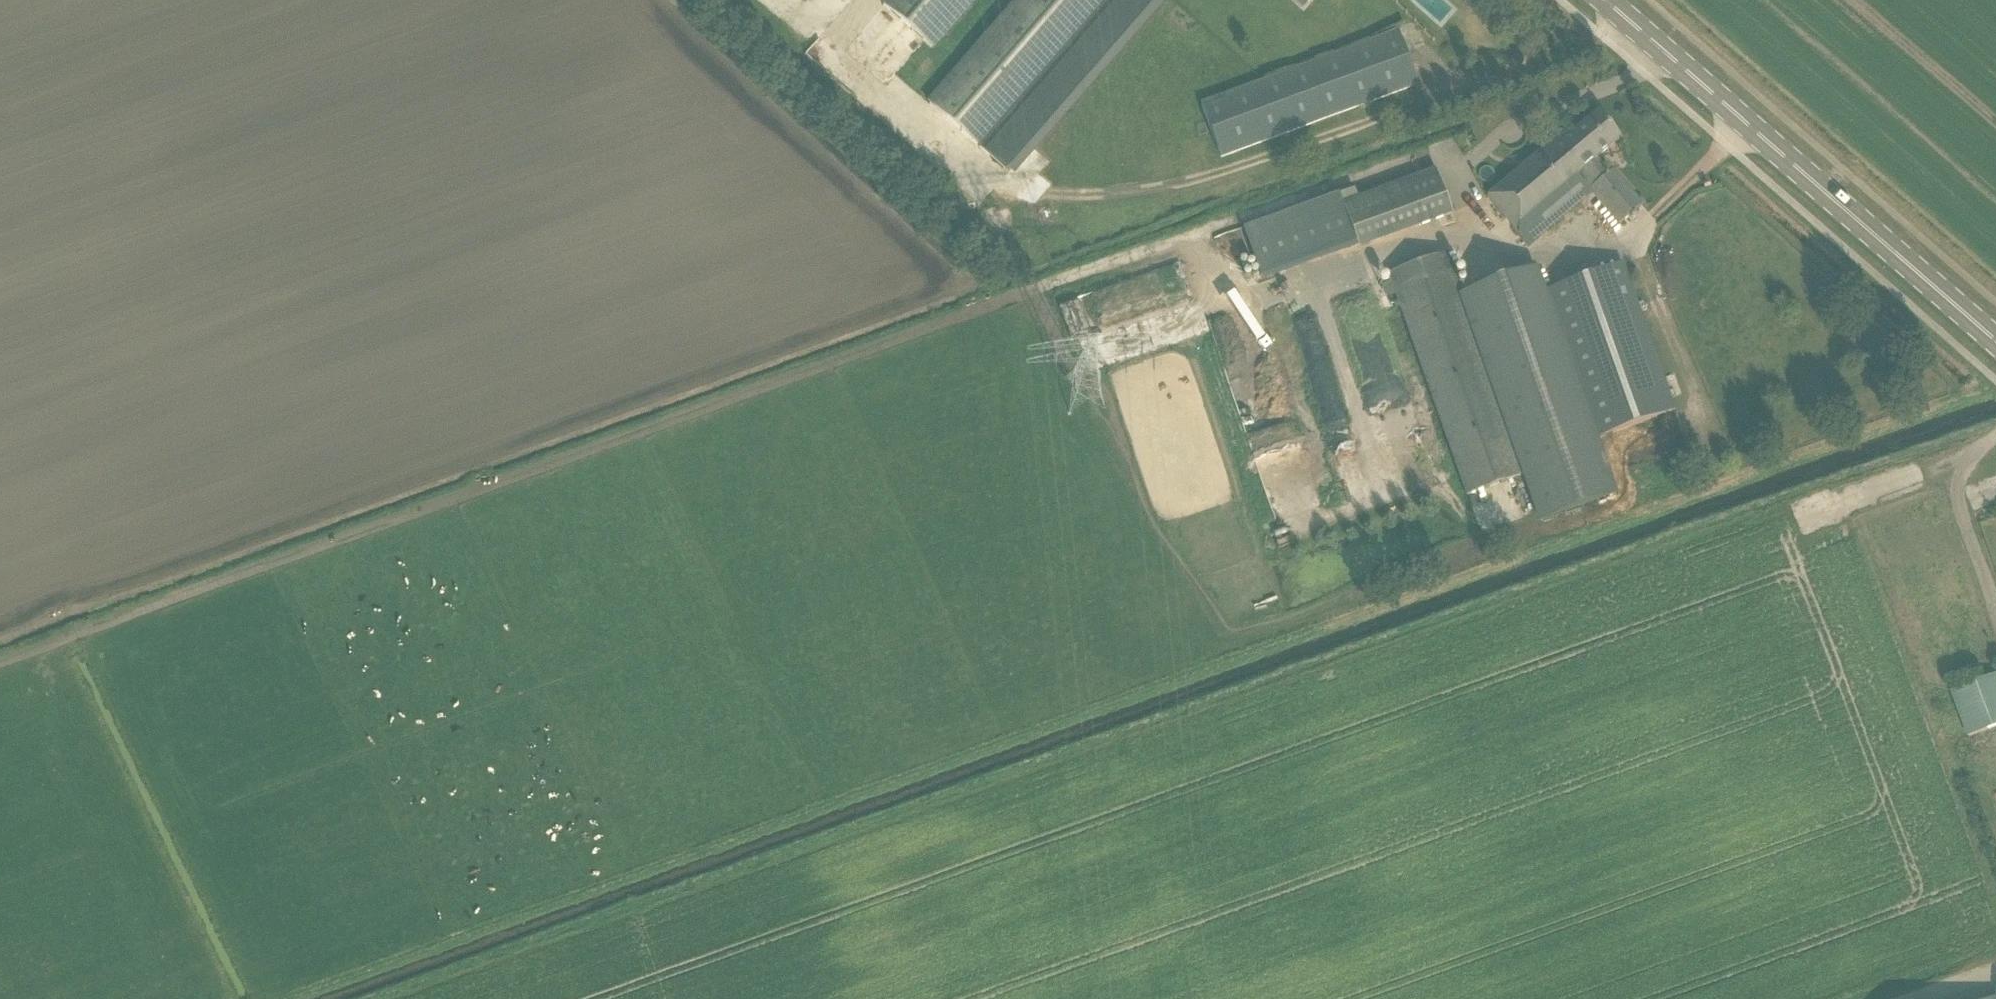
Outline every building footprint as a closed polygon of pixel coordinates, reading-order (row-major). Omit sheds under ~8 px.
[(978,0),(884,0),(880,4),(934,51),(978,0)] [(928,102),(927,103),(981,150),(1007,173),(1011,177),(1055,126),(1163,2),(1165,0),(1017,0),(928,102)] [(1301,7),(1304,10),(1313,0),(1292,0),(1301,7)] [(1200,104),(1222,161),(1420,87),(1398,30),(1200,104)] [(1618,227),(1627,219),(1643,206),(1613,171),(1608,175),(1596,159),(1619,140),(1597,114),(1573,134),(1568,129),(1485,198),(1530,248),(1594,196),(1618,227)] [(1436,169),(1342,203),(1326,209),(1323,199),(1262,221),(1271,247),(1250,254),(1260,283),(1359,249),(1359,251),(1453,217),(1436,169)] [(1466,496),(1478,492),(1483,505),(1488,503),(1484,490),(1508,482),(1512,494),(1523,491),(1519,478),(1526,475),(1465,298),(1450,253),(1378,278),(1385,298),(1395,294),(1466,496)] [(1677,412),(1624,263),(1542,292),(1595,441),(1677,412)] [(1542,292),(1538,274),(1465,298),(1526,475),(1543,525),(1616,503),(1595,441),(1542,292)] [(1352,309),(1343,312),(1364,373),(1391,364),(1376,322),(1358,328),(1352,309)] [(1950,693),(1968,738),(1995,728),(1995,675),(1950,693)]
